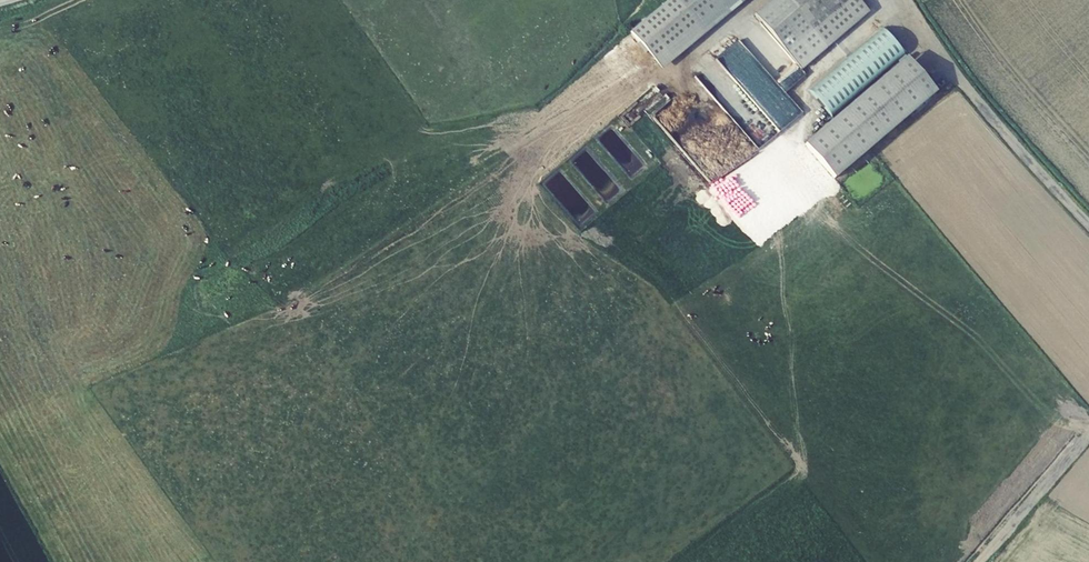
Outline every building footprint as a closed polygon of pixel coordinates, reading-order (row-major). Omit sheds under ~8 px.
[(662,0),(658,0),(619,36),(649,68),(690,31),(662,0)] [(724,0),(662,0),(690,31),(724,0)] [(747,21),(792,73),(858,13),(847,0),(769,0),(747,21)] [(826,121),(897,56),(872,29),(801,94),(826,121)] [(832,184),(930,93),(900,60),(802,151),(832,184)] [(780,131),(799,111),(781,94),(762,114),(780,131)]
